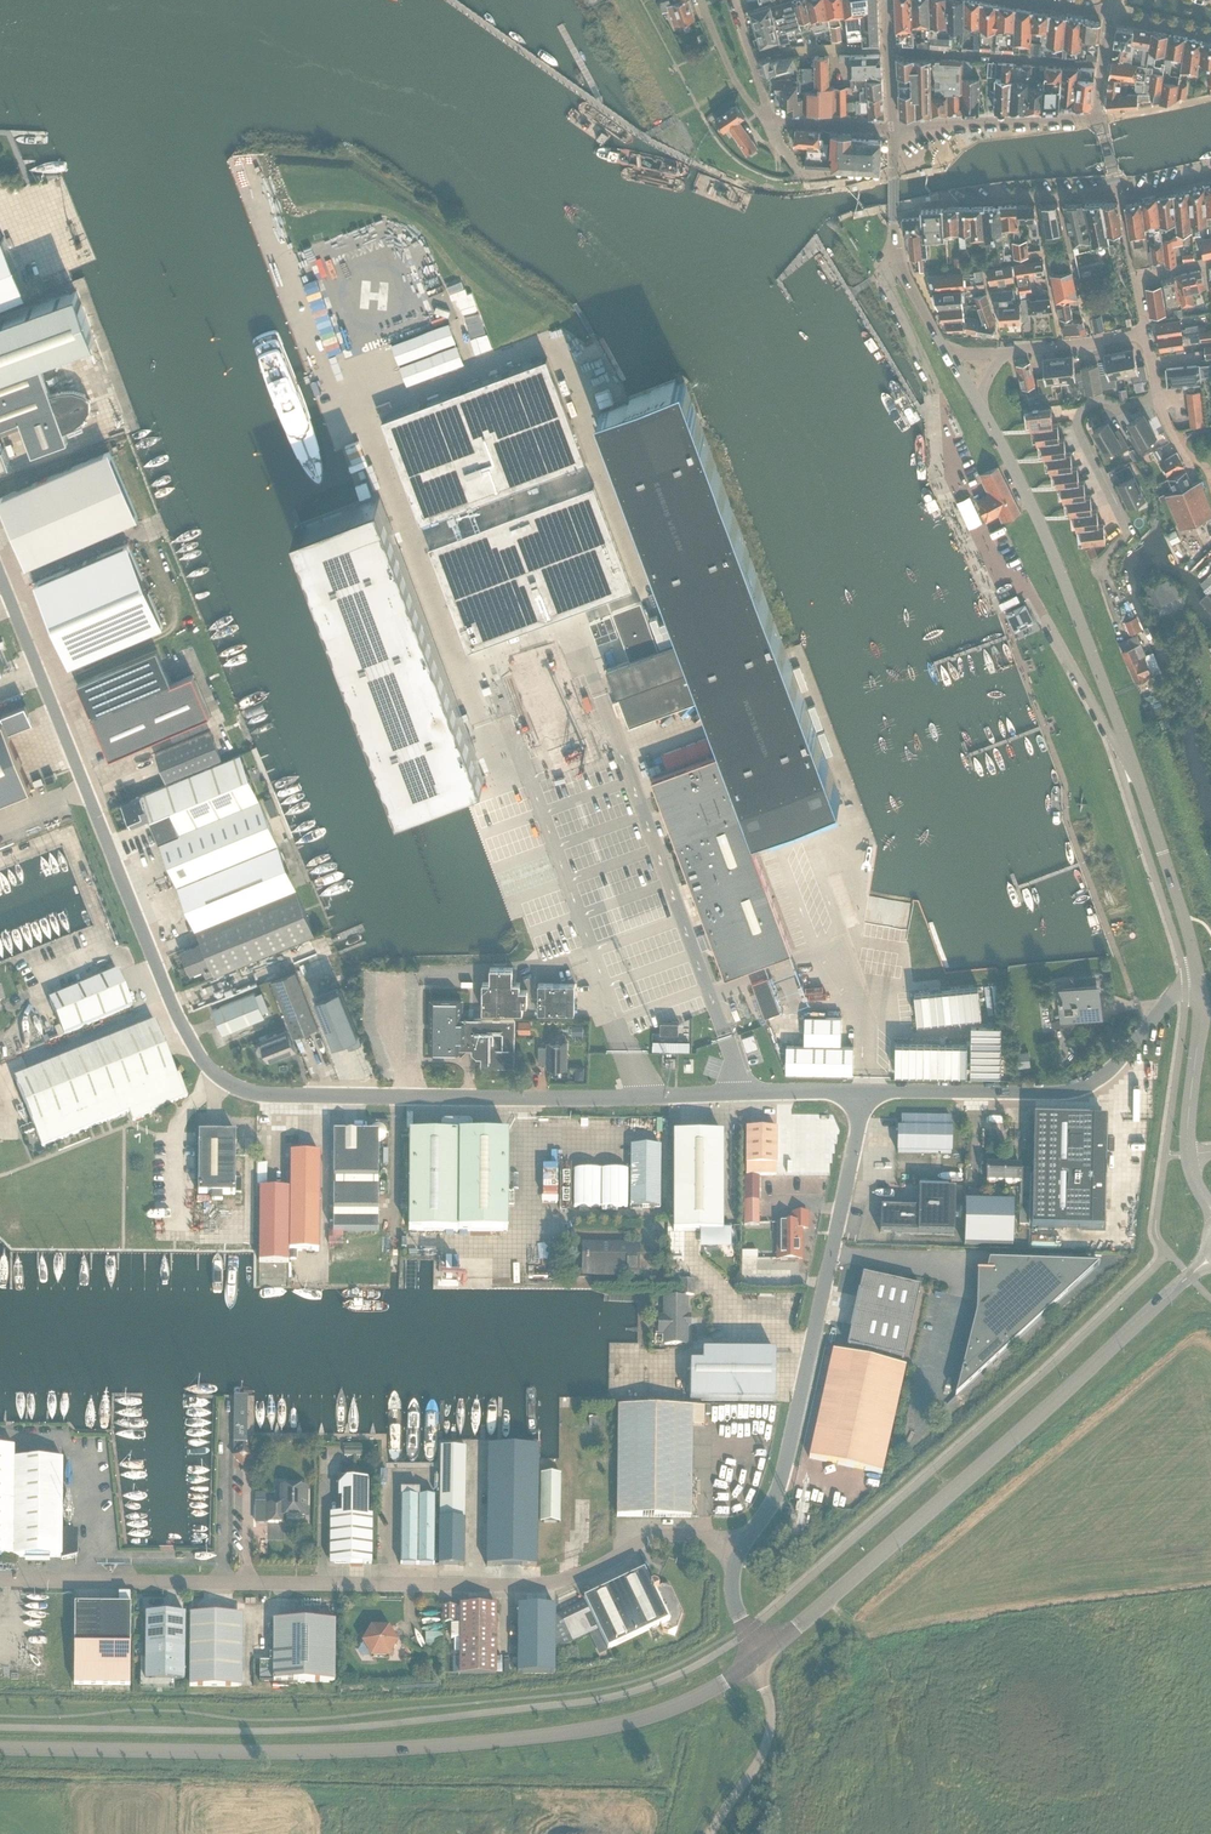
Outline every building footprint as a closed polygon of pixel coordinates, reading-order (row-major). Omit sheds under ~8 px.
[(669,10),(675,26),(695,19),(689,0),(681,0),(680,0),(671,3),(662,6),(664,12),(669,10)] [(814,28),(807,0),(794,0),(794,1),(798,17),(802,33),(814,28)] [(830,26),(829,24),(826,0),(808,0),(818,42),(832,41),(830,26)] [(845,13),(844,0),(826,0),(829,24),(837,22),(835,13),(845,13)] [(848,42),(880,42),(878,0),(844,0),(848,42)] [(896,30),(897,43),(914,43),(912,0),(895,0),(896,30)] [(930,45),(929,0),(912,0),(914,43),(930,45)] [(930,45),(948,47),(948,30),(946,0),(929,0),(930,45)] [(948,30),(949,30),(950,47),(963,48),(963,24),(964,0),(946,0),(948,30)] [(980,2),(967,0),(964,0),(963,24),(969,24),(969,31),(973,31),(973,49),(979,50),(979,28),(980,2)] [(772,7),(780,39),(780,44),(791,43),(805,43),(798,17),(794,1),(772,7)] [(979,28),(997,30),(998,5),(980,2),(979,28)] [(772,5),(750,12),(761,46),(780,39),(772,7),(772,5)] [(997,30),(1014,30),(1015,8),(998,5),(997,30)] [(1015,8),(1014,30),(1014,52),(1019,53),(1019,44),(1030,45),(1029,54),(1043,55),(1044,48),(1053,49),(1053,47),(1064,48),(1066,17),(1050,14),(1048,39),(1047,42),(1031,40),(1031,31),(1032,11),(1015,8)] [(1041,38),(1048,39),(1050,14),(1032,11),(1031,31),(1041,31),(1041,38)] [(1072,58),(1080,59),(1084,20),(1066,17),(1064,48),(1063,57),(1066,57),(1067,48),(1072,49),(1072,58)] [(1088,46),(1098,47),(1101,22),(1084,20),(1080,59),(1086,59),(1088,46)] [(842,41),(840,28),(838,28),(838,25),(830,26),(832,41),(842,41)] [(1134,28),(1117,25),(1115,42),(1132,44),(1134,28)] [(1132,43),(1144,45),(1142,65),(1147,65),(1152,31),(1135,28),(1132,43)] [(1164,72),(1165,67),(1165,62),(1161,62),(1161,65),(1155,65),(1154,63),(1154,57),(1157,54),(1157,51),(1165,51),(1168,34),(1152,31),(1148,65),(1153,66),(1153,71),(1164,72)] [(1172,61),(1182,62),(1185,37),(1169,34),(1165,62),(1165,67),(1164,72),(1163,76),(1169,76),(1169,74),(1172,61)] [(1203,41),(1186,37),(1181,70),(1197,73),(1203,41)] [(1199,62),(1210,64),(1210,43),(1203,41),(1199,62)] [(1133,57),(1135,44),(1115,42),(1113,55),(1120,56),(1133,57)] [(881,54),(867,55),(850,55),(839,55),(839,60),(850,60),(850,75),(851,87),(857,87),(856,75),(866,75),(868,76),(868,78),(882,77),(881,54)] [(816,85),(819,85),(829,86),(829,56),(815,56),(815,66),(816,82),(816,85)] [(898,56),(901,116),(916,116),(916,110),(915,83),(914,57),(898,56)] [(763,75),(775,72),(775,71),(794,66),(794,57),(780,57),(771,57),(758,58),(763,75)] [(914,57),(915,83),(916,110),(916,116),(932,115),(931,93),(931,59),(914,57)] [(935,92),(947,92),(947,59),(931,59),(931,93),(935,93),(935,92)] [(947,98),(948,114),(963,113),(963,60),(947,59),(947,92),(947,98)] [(979,112),(979,77),(973,77),(973,71),(974,61),(963,60),(963,113),(979,112)] [(1159,103),(1163,76),(1164,72),(1153,71),(1153,66),(1112,61),(1109,78),(1136,80),(1136,83),(1135,83),(1135,90),(1145,91),(1149,91),(1155,92),(1152,105),(1159,103)] [(1003,63),(1001,79),(994,79),(995,111),(1011,111),(1013,81),(1013,64),(1003,63)] [(1031,75),(1032,65),(1024,65),(1022,81),(1013,81),(1011,111),(1027,110),(1028,86),(1029,74),(1031,75)] [(816,82),(815,66),(802,67),(803,83),(816,82)] [(1028,86),(1027,110),(1043,109),(1046,66),(1040,66),(1038,87),(1028,86)] [(1059,103),(1062,67),(1046,66),(1043,109),(1059,109),(1059,103)] [(1078,67),(1062,67),(1059,103),(1059,109),(1075,108),(1078,67)] [(1090,107),(1095,69),(1078,67),(1075,108),(1090,107)] [(1176,100),(1178,84),(1179,75),(1169,74),(1169,76),(1163,76),(1159,103),(1176,100)] [(868,78),(868,76),(866,75),(856,75),(857,87),(864,87),(864,91),(861,91),(861,100),(869,100),(869,95),(877,95),(883,95),(882,78),(868,78)] [(1136,83),(1136,80),(1109,78),(1107,95),(1127,94),(1128,83),(1135,83),(1136,83)] [(797,99),(797,89),(800,89),(800,81),(791,80),(791,79),(775,79),(775,92),(781,92),(781,104),(786,104),(786,113),(802,113),(802,99),(797,99)] [(1178,84),(1176,100),(1185,99),(1187,85),(1178,84)] [(819,96),(804,96),(804,113),(836,113),(836,97),(835,97),(835,86),(829,86),(819,85),(819,96)] [(845,87),(836,87),(837,114),(846,113),(845,87)] [(948,114),(947,98),(947,92),(935,92),(935,93),(931,93),(932,115),(948,114)] [(1115,110),(1131,108),(1138,107),(1138,101),(1150,101),(1150,94),(1138,94),(1127,94),(1107,95),(1106,111),(1115,110)] [(857,113),(870,112),(870,118),(884,118),(883,95),(877,95),(869,95),(869,100),(861,100),(857,100),(857,113)] [(744,117),(736,105),(715,119),(724,131),(729,128),(740,142),(739,143),(747,154),(758,147),(739,120),(744,117)] [(819,131),(796,129),(795,146),(818,147),(819,131)] [(832,131),(830,154),(833,154),(832,160),(832,168),(881,172),(882,140),(852,139),(852,134),(837,133),(838,132),(832,131)] [(823,149),(805,148),(805,158),(810,158),(822,159),(823,149)] [(822,159),(810,158),(805,158),(804,167),(832,168),(832,160),(822,159)] [(1206,223),(1205,193),(1205,187),(1189,190),(1189,197),(1191,231),(1192,231),(1191,224),(1206,223)] [(1173,194),(1176,224),(1177,237),(1163,240),(1162,240),(1165,261),(1164,261),(1166,267),(1176,264),(1175,245),(1183,243),(1182,232),(1191,231),(1189,197),(1189,190),(1173,194)] [(1176,224),(1173,194),(1157,198),(1160,226),(1166,225),(1176,224)] [(1160,226),(1157,198),(1141,202),(1145,229),(1153,228),(1160,226)] [(1125,205),(1135,267),(1150,265),(1145,229),(1141,202),(1125,205)] [(1090,238),(1092,245),(1108,242),(1106,234),(1107,234),(1101,203),(1085,204),(1091,236),(1090,238)] [(1122,232),(1118,203),(1101,203),(1107,234),(1110,245),(1108,245),(1111,254),(1116,253),(1114,244),(1115,244),(1112,233),(1122,232)] [(1040,205),(1045,235),(1063,232),(1058,204),(1040,205)] [(1063,205),(1071,247),(1089,243),(1082,204),(1063,205)] [(1017,206),(1018,221),(1031,221),(1033,237),(1038,236),(1035,205),(1017,206)] [(1006,230),(1006,228),(1002,228),(1000,206),(983,207),(985,240),(997,239),(998,249),(999,249),(1003,249),(1002,239),(1007,238),(1006,230)] [(1016,238),(1017,241),(1020,241),(1017,206),(1000,206),(1002,228),(1006,228),(1006,230),(1013,230),(1014,238),(1016,238)] [(943,208),(943,214),(945,233),(959,231),(958,207),(943,208)] [(959,231),(960,247),(965,247),(964,231),(971,230),(971,237),(985,236),(983,207),(958,207),(959,231)] [(921,240),(922,256),(927,256),(926,240),(945,238),(945,233),(943,214),(943,208),(921,210),(923,240),(921,240)] [(920,233),(919,218),(902,219),(904,235),(908,234),(908,235),(920,233)] [(1153,263),(1164,261),(1165,261),(1162,240),(1163,240),(1162,231),(1166,230),(1166,225),(1160,226),(1153,228),(1155,244),(1151,245),(1153,263)] [(27,293),(3,235),(2,236),(0,231),(0,304),(27,293)] [(922,256),(921,240),(920,233),(908,235),(910,258),(919,258),(920,271),(924,271),(922,256)] [(1042,253),(1040,249),(1035,250),(1028,251),(1027,240),(1020,241),(1017,241),(1012,242),(1014,258),(1041,254),(1042,253)] [(998,249),(997,249),(998,260),(1005,260),(1005,255),(1004,249),(1003,249),(999,249),(998,249)] [(1052,275),(1072,271),(1069,257),(1049,260),(1052,275)] [(1020,293),(1032,291),(1030,282),(1028,283),(1026,275),(1045,272),(1043,261),(1038,261),(1015,265),(1018,282),(1020,292),(1020,293)] [(987,269),(990,284),(1014,280),(1012,265),(987,269)] [(964,289),(964,279),(975,277),(976,282),(983,280),(981,270),(974,271),(963,273),(928,276),(933,291),(934,291),(940,290),(964,289)] [(1175,275),(1181,306),(1194,304),(1191,290),(1204,288),(1201,270),(1175,275)] [(1072,271),(1052,275),(1057,301),(1078,299),(1072,271)] [(1175,277),(1162,280),(1163,286),(1163,292),(1165,304),(1181,302),(1175,277)] [(1014,303),(1013,290),(1001,291),(1001,286),(991,286),(991,291),(994,304),(1014,303)] [(1165,304),(1163,292),(1163,286),(1146,289),(1150,317),(1166,315),(1165,304)] [(938,306),(966,303),(964,289),(940,290),(934,291),(938,306)] [(0,318),(0,427),(20,420),(33,454),(68,441),(64,431),(74,426),(84,418),(90,409),(90,401),(83,393),(74,391),(61,392),(51,394),(38,359),(93,339),(75,290),(20,311),(0,318)] [(985,294),(974,297),(983,320),(989,321),(995,322),(985,294)] [(1020,303),(1021,321),(1030,320),(1029,313),(1052,310),(1050,298),(1030,301),(1030,298),(1022,299),(1022,303),(1020,303)] [(1062,318),(1073,317),(1072,308),(1080,307),(1078,299),(1057,301),(1060,318),(1062,318)] [(1022,323),(1021,321),(1020,303),(998,305),(1000,325),(1022,323)] [(939,307),(943,330),(945,331),(963,330),(965,305),(939,307)] [(964,331),(976,334),(978,319),(969,318),(968,305),(965,305),(963,330),(964,331)] [(1080,307),(1072,308),(1073,317),(1062,318),(1064,335),(1086,333),(1080,307)] [(1175,317),(1183,316),(1181,308),(1174,309),(1175,317)] [(1092,317),(1095,332),(1104,329),(1101,315),(1092,317)] [(989,321),(983,320),(978,319),(976,334),(992,337),(995,322),(989,321)] [(1181,329),(1180,320),(1157,324),(1159,337),(1199,332),(1198,324),(1193,325),(1186,326),(1186,327),(1186,328),(1181,329)] [(448,323),(392,344),(399,363),(455,342),(448,323)] [(1199,331),(1201,340),(1210,339),(1210,329),(1199,331)] [(1184,347),(1182,339),(1190,338),(1190,343),(1201,341),(1199,332),(1159,337),(1160,350),(1184,347)] [(463,363),(456,345),(400,366),(407,385),(463,363)] [(1134,348),(1133,348),(1133,349),(1119,352),(1124,376),(1132,374),(1134,382),(1147,379),(1144,364),(1137,366),(1134,348)] [(381,497),(297,528),(437,905),(522,873),(441,656),(522,626),(529,646),(585,625),(577,605),(660,574),(600,414),(575,349),(356,430),(381,497)] [(1107,372),(1099,374),(1097,365),(1089,367),(1094,392),(1102,391),(1102,388),(1117,385),(1115,378),(1124,376),(1119,352),(1104,355),(1104,354),(1103,354),(1107,372)] [(1082,372),(1075,373),(1073,355),(1072,355),(1072,356),(1058,358),(1061,382),(1069,381),(1070,389),(1085,387),(1086,394),(1094,392),(1089,367),(1081,368),(1082,372)] [(1043,360),(1043,359),(1045,377),(1037,378),(1039,392),(1053,391),(1052,383),(1061,382),(1058,358),(1043,360)] [(1022,388),(1029,386),(1031,386),(1033,396),(1037,395),(1030,362),(1017,365),(1022,388)] [(1201,383),(1200,376),(1200,373),(1200,367),(1199,365),(1198,365),(1166,368),(1168,387),(1201,383)] [(685,382),(600,414),(660,574),(669,597),(668,597),(657,602),(660,610),(672,605),(685,640),(675,644),(675,643),(607,668),(617,695),(685,669),(684,668),(694,665),(726,750),(652,778),(725,976),(792,951),(743,820),(751,817),(756,830),(841,798),(685,382)] [(1126,388),(1119,390),(1121,399),(1128,398),(1126,388)] [(1201,391),(1187,393),(1188,403),(1203,401),(1201,391)] [(1029,406),(1036,405),(1035,398),(1028,399),(1029,406)] [(1053,424),(1053,423),(1051,409),(1029,411),(1031,428),(1035,427),(1035,426),(1053,424)] [(1129,422),(1137,435),(1131,438),(1140,454),(1151,447),(1148,441),(1156,436),(1143,414),(1129,422)] [(1205,416),(1190,417),(1191,427),(1206,425),(1205,416)] [(1094,430),(1106,452),(1114,447),(1118,454),(1129,447),(1120,431),(1114,435),(1107,422),(1094,430)] [(1060,438),(1058,423),(1053,423),(1053,424),(1035,426),(1035,427),(1037,442),(1042,441),(1060,438)] [(2,470),(1,467),(11,464),(0,435),(0,470),(2,470)] [(1067,453),(1066,452),(1065,437),(1060,438),(1042,441),(1044,456),(1048,456),(1048,455),(1067,453)] [(1160,462),(1167,475),(1171,473),(1173,476),(1183,473),(1180,468),(1184,466),(1177,452),(1164,460),(1162,457),(1164,456),(1159,447),(1153,451),(1158,460),(1158,459),(1160,462)] [(138,518),(110,450),(0,498),(0,503),(27,566),(138,518)] [(1054,469),(1073,467),(1073,466),(1071,452),(1066,452),(1067,453),(1048,455),(1048,456),(1050,471),(1054,470),(1054,469)] [(1121,482),(1119,483),(1130,506),(1144,499),(1133,477),(1135,476),(1129,465),(1116,471),(1121,482)] [(980,475),(989,494),(977,501),(987,521),(999,514),(1003,521),(1020,512),(998,466),(980,475)] [(1073,466),(1073,467),(1054,469),(1054,470),(1055,470),(1057,485),(1062,484),(1061,484),(1080,481),(1078,466),(1073,466)] [(1173,476),(1169,478),(1174,491),(1166,495),(1180,529),(1210,516),(1210,507),(1201,480),(1192,484),(1186,471),(1184,466),(1180,468),(1183,473),(1173,476)] [(1080,481),(1061,484),(1062,484),(1063,499),(1068,499),(1068,498),(1086,496),(1086,495),(1084,480),(1080,481)] [(1086,496),(1068,498),(1068,499),(1070,514),(1075,513),(1075,512),(1093,510),(1093,509),(1091,494),(1086,495),(1086,496)] [(1099,524),(1097,509),(1093,509),(1093,510),(1075,512),(1075,513),(1077,528),(1081,527),(1099,524)] [(1106,539),(1104,523),(1099,524),(1081,527),(1083,542),(1106,539)] [(1176,529),(1167,533),(1172,544),(1181,540),(1176,529)] [(164,624),(129,542),(35,582),(70,665),(164,625),(164,624)] [(1200,584),(1207,593),(1208,592),(1209,593),(1210,591),(1210,574),(1200,584)] [(1199,600),(1210,613),(1210,596),(1209,593),(1208,592),(1207,593),(1199,600)] [(1006,609),(1015,629),(1034,620),(1025,600),(1006,609)] [(1136,616),(1124,621),(1129,634),(1141,629),(1136,616)] [(1163,624),(1157,628),(1161,636),(1167,633),(1163,624)] [(1146,655),(1138,635),(1119,642),(1122,651),(1127,663),(1136,683),(1151,676),(1143,656),(1146,655)] [(596,753),(554,640),(513,655),(555,768),(596,753)] [(157,649),(78,683),(93,718),(172,684),(157,649)] [(31,788),(9,731),(32,722),(25,705),(2,714),(4,719),(0,721),(0,800),(31,788)] [(155,753),(166,781),(220,758),(209,731),(155,753)] [(239,755),(152,791),(141,795),(142,796),(125,803),(123,804),(131,825),(150,817),(160,840),(258,800),(239,755)] [(44,777),(47,784),(56,780),(53,773),(44,777)] [(141,795),(152,791),(148,781),(130,789),(129,786),(120,790),(125,803),(142,796),(141,795)] [(160,840),(178,885),(276,845),(258,800),(160,840)] [(276,845),(178,885),(197,930),(295,890),(276,845)] [(197,930),(202,943),(184,951),(191,973),(202,968),(205,976),(213,973),(214,976),(313,935),(295,890),(197,930)] [(895,959),(880,961),(881,969),(869,970),(871,985),(885,983),(886,988),(892,987),(890,972),(897,971),(895,959)] [(64,1035),(132,1006),(118,971),(50,1000),(64,1035)] [(276,992),(294,1037),(318,1028),(300,982),(295,971),(272,980),(276,992)] [(781,1012),(768,977),(752,983),(764,1018),(781,1012)] [(536,983),(536,1012),(575,1012),(576,984),(536,983)] [(1052,1020),(1054,1028),(1074,1025),(1073,1019),(1100,1015),(1096,986),(1059,991),(1063,1018),(1052,1020)] [(978,987),(915,993),(918,1023),(981,1016),(978,987)] [(340,988),(316,998),(334,1043),(346,1039),(350,1048),(362,1043),(340,988)] [(213,1010),(223,1034),(264,1017),(254,993),(213,1010)] [(477,1048),(481,1053),(481,1065),(514,1065),(515,1019),(461,1017),(461,999),(429,999),(432,1051),(460,1051),(460,1048),(477,1048)] [(530,1033),(530,1021),(518,1021),(518,1033),(530,1033)] [(15,1079),(29,1113),(169,1056),(155,1022),(15,1079)] [(679,1022),(661,1022),(661,1033),(679,1034),(679,1022)] [(1002,1024),(972,1024),(971,1074),(1001,1074),(1002,1024)] [(576,1025),(575,1035),(583,1035),(583,1025),(576,1025)] [(261,1041),(269,1061),(286,1054),(286,1055),(295,1051),(287,1031),(261,1041)] [(566,1067),(567,1044),(549,1043),(549,1047),(539,1047),(539,1064),(548,1064),(548,1067),(566,1067)] [(968,1045),(896,1044),(895,1074),(967,1075),(968,1045)] [(854,1074),(854,1047),(786,1047),(786,1074),(854,1074)] [(1029,1051),(1014,1053),(1016,1068),(1031,1066),(1029,1051)] [(42,1147),(129,1112),(133,1121),(152,1113),(151,1111),(188,1096),(179,1076),(177,1077),(169,1056),(29,1113),(42,1147)] [(576,1067),(575,1079),(584,1079),(585,1067),(576,1067)] [(898,1127),(897,1152),(951,1153),(952,1128),(951,1128),(951,1116),(902,1115),(901,1127),(898,1127)] [(1034,1117),(1031,1227),(1103,1229),(1104,1224),(1106,1124),(1106,1119),(1097,1119),(1097,1118),(1034,1117)] [(410,1132),(409,1230),(508,1230),(509,1134),(475,1132),(472,1130),(472,1124),(469,1122),(445,1121),(442,1124),(442,1133),(410,1132)] [(389,1135),(389,1122),(376,1122),(376,1123),(374,1124),(373,1124),(372,1125),(371,1127),(370,1128),(369,1129),(369,1131),(369,1132),(333,1132),(333,1232),(378,1232),(378,1142),(380,1142),(381,1142),(383,1141),(384,1140),(386,1139),(386,1138),(387,1136),(388,1135),(389,1135)] [(746,1224),(759,1224),(759,1175),(776,1175),(777,1129),(747,1128),(746,1175),(746,1224)] [(198,1194),(212,1194),(211,1201),(222,1201),(222,1194),(235,1195),(235,1192),(242,1192),(242,1177),(236,1177),(236,1133),(199,1133),(198,1194)] [(701,1245),(731,1246),(732,1225),(723,1226),(724,1134),(674,1134),(675,1230),(701,1230),(701,1245)] [(631,1146),(631,1207),(661,1207),(661,1146),(631,1146)] [(289,1262),(289,1250),(290,1250),(290,1258),(296,1258),(296,1250),(319,1251),(320,1153),(291,1153),(290,1189),(260,1188),(259,1262),(289,1262)] [(987,1165),(986,1182),(1003,1183),(1004,1166),(987,1165)] [(1030,1170),(1021,1169),(1021,1166),(1004,1166),(1003,1183),(1020,1183),(1019,1225),(1028,1226),(1030,1170)] [(574,1170),(574,1207),(600,1207),(600,1170),(574,1170)] [(601,1170),(601,1207),(628,1207),(628,1170),(601,1170)] [(954,1235),(956,1191),(919,1190),(918,1209),(889,1208),(889,1207),(888,1207),(888,1208),(881,1208),(881,1215),(879,1215),(879,1216),(880,1216),(880,1233),(954,1235)] [(1012,1246),(1013,1202),(965,1201),(964,1245),(1012,1246)] [(800,1229),(806,1229),(806,1213),(795,1213),(795,1223),(779,1223),(780,1256),(800,1256),(800,1229)] [(664,1236),(664,1222),(642,1222),(642,1236),(664,1236)] [(580,1243),(581,1276),(638,1276),(639,1244),(580,1243)] [(955,1397),(946,1405),(946,1406),(1099,1264),(989,1261),(986,1272),(977,1272),(977,1273),(978,1273),(977,1311),(955,1397)] [(797,1279),(793,1280),(793,1288),(803,1287),(803,1268),(797,1268),(797,1279)] [(851,1329),(847,1346),(904,1358),(920,1287),(863,1274),(859,1291),(858,1291),(850,1329),(851,1329)] [(680,1280),(680,1295),(694,1295),(694,1280),(680,1280)] [(659,1317),(659,1333),(665,1333),(665,1344),(682,1345),(682,1339),(686,1339),(687,1298),(683,1298),(680,1295),(677,1298),(665,1298),(665,1317),(659,1317)] [(809,1458),(882,1474),(906,1366),(833,1350),(809,1458)] [(689,1401),(775,1402),(776,1353),(703,1352),(703,1364),(690,1364),(689,1401)] [(681,1400),(681,1386),(667,1386),(666,1400),(681,1400)] [(246,1446),(246,1442),(247,1442),(248,1399),(234,1399),(234,1442),(235,1442),(235,1447),(239,1451),(233,1457),(243,1466),(253,1457),(244,1448),(246,1446)] [(691,1517),(692,1426),(704,1426),(704,1407),(618,1406),(617,1516),(691,1517)] [(362,1455),(362,1447),(344,1447),(344,1455),(362,1455)] [(441,1447),(439,1565),(464,1566),(466,1447),(441,1447)] [(490,1447),(488,1565),(537,1566),(539,1447),(490,1447)] [(62,1557),(62,1533),(63,1459),(15,1459),(15,1448),(0,1448),(0,1556),(62,1557)] [(541,1473),(541,1522),(560,1522),(561,1474),(541,1473)] [(342,1480),(342,1515),(368,1515),(368,1480),(342,1480)] [(281,1505),(268,1505),(267,1522),(285,1522),(285,1516),(304,1516),(304,1502),(307,1502),(307,1490),(305,1487),(284,1487),(281,1489),(281,1505)] [(435,1565),(436,1496),(401,1496),(401,1564),(435,1565)] [(809,1506),(797,1503),(795,1511),(807,1513),(809,1506)] [(368,1515),(342,1515),(331,1515),(330,1563),(372,1563),(372,1516),(368,1516),(368,1515)] [(62,1559),(77,1557),(77,1533),(62,1533),(62,1557),(62,1559)] [(658,1588),(657,1585),(653,1584),(651,1585),(644,1570),(584,1599),(608,1649),(660,1625),(663,1632),(675,1636),(683,1613),(668,1583),(658,1588)] [(131,1606),(75,1605),(74,1685),(130,1686),(131,1606)] [(497,1606),(460,1605),(460,1672),(496,1673),(497,1606)] [(443,1622),(455,1622),(455,1606),(443,1606),(443,1622)] [(518,1606),(518,1673),(554,1674),(555,1606),(518,1606)] [(146,1613),(145,1681),(184,1682),(185,1613),(146,1613)] [(189,1686),(238,1686),(239,1613),(190,1613),(189,1686)] [(273,1682),(334,1682),(335,1621),(274,1621),(273,1682)] [(372,1627),(363,1642),(372,1657),(388,1657),(397,1642),(389,1628),(372,1627)] [(428,1643),(444,1644),(444,1628),(428,1628),(428,1643)]
